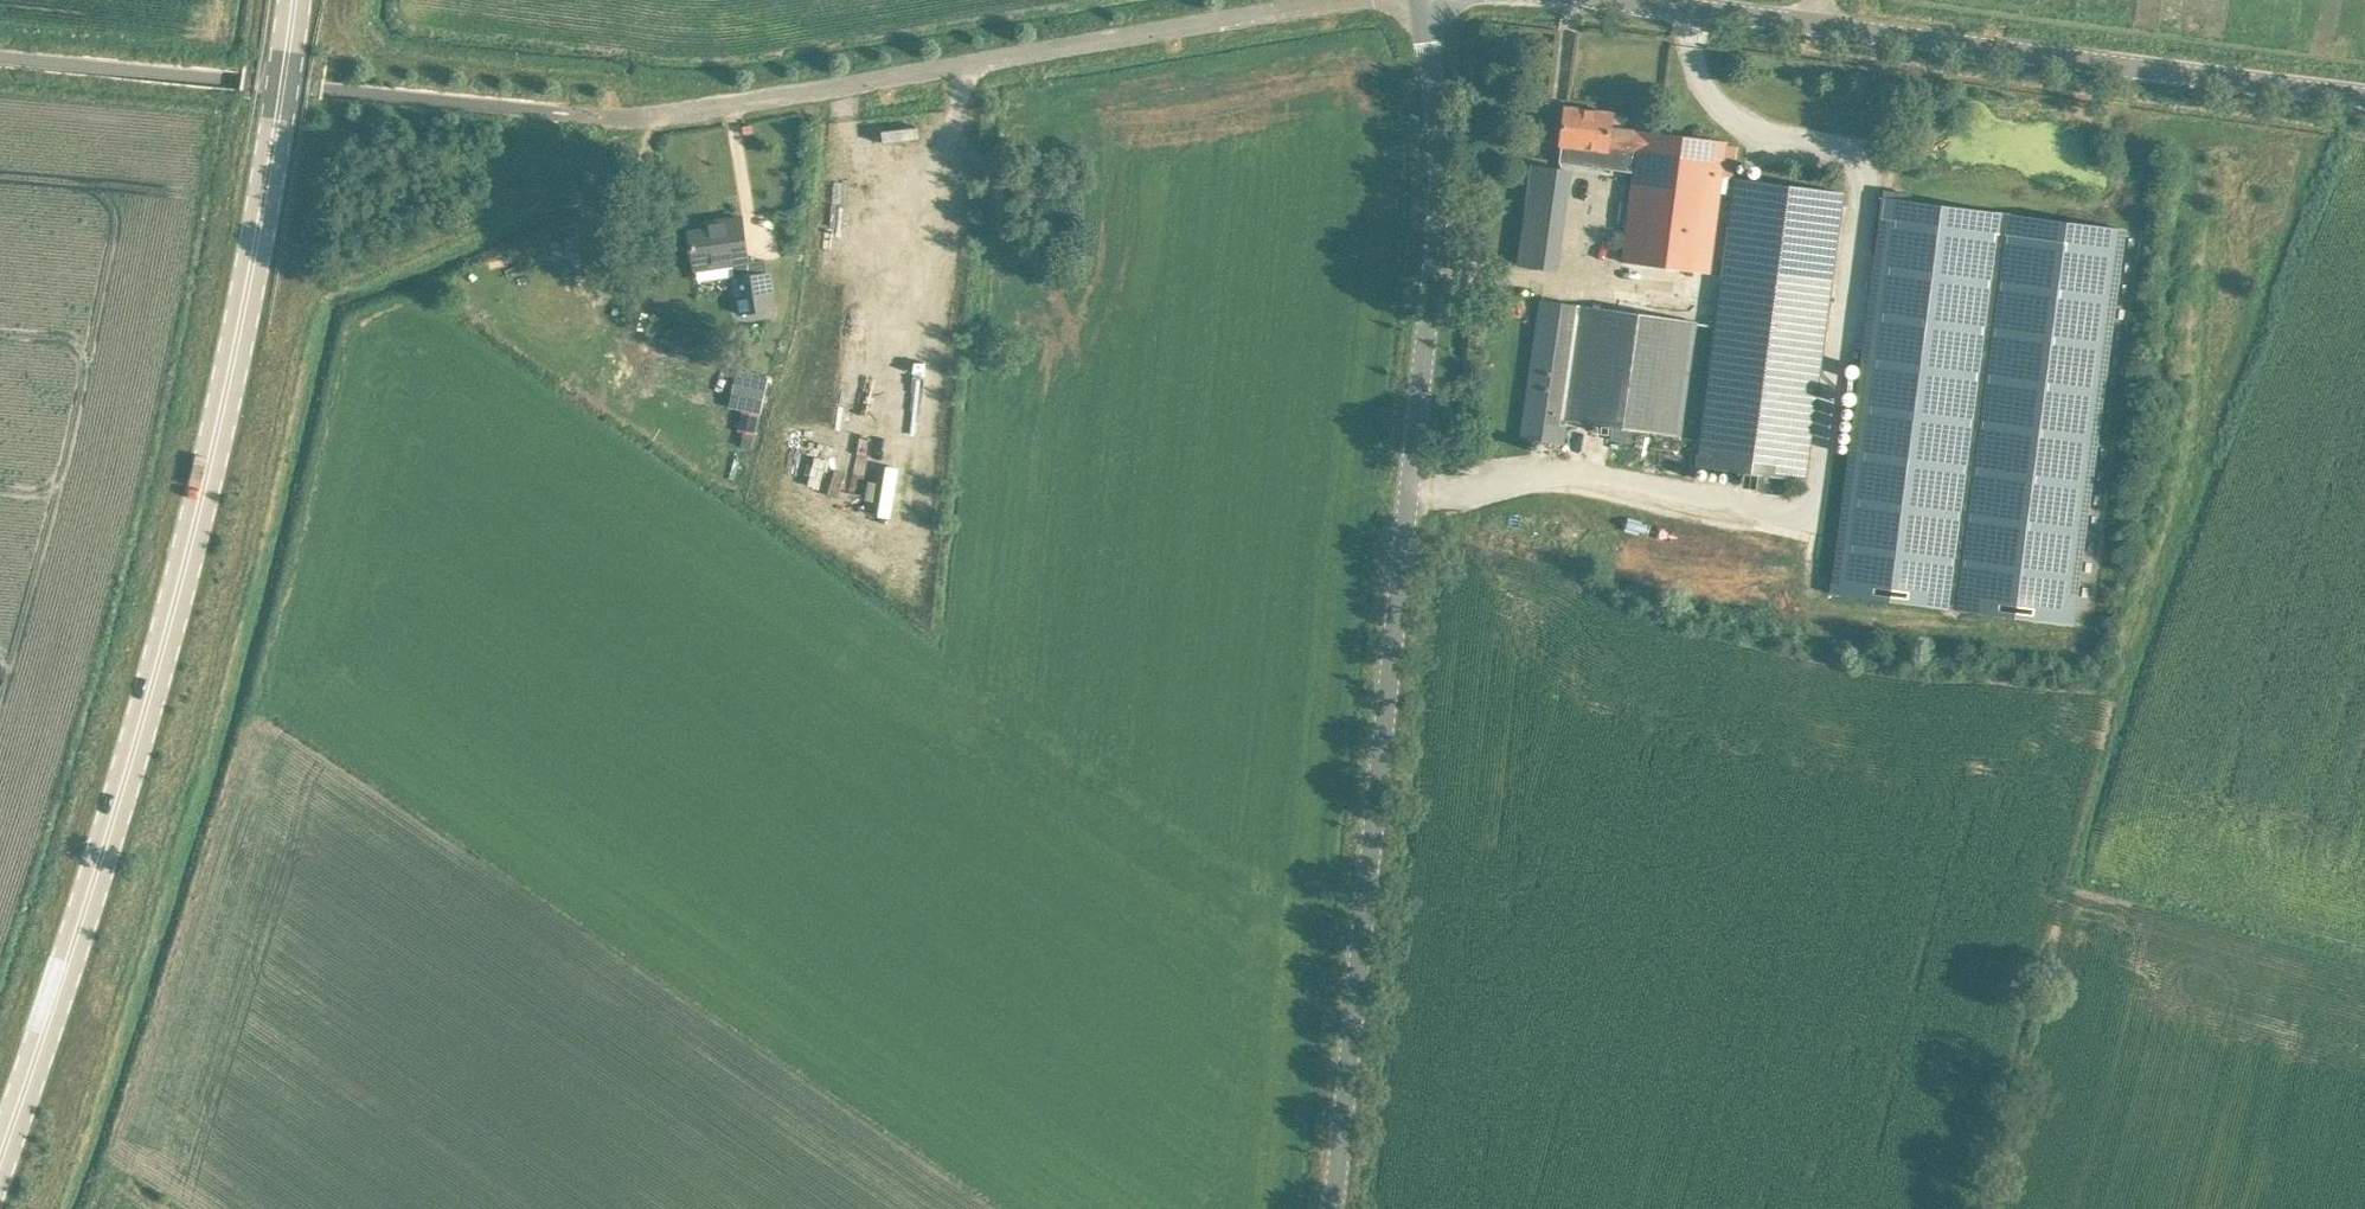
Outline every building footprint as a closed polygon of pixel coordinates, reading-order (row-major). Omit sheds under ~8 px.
[(1608,149),(1611,127),(1613,113),(1566,107),(1561,145),(1606,151),(1608,151),(1608,149)] [(1919,114),(1914,128),(1928,132),(1933,118),(1919,114)] [(1634,171),(1637,152),(1639,131),(1611,127),(1608,149),(1608,151),(1606,151),(1604,167),(1634,171)] [(1640,130),(1639,131),(1637,152),(1634,171),(1622,262),(1646,265),(1710,272),(1724,165),(1727,142),(1640,130)] [(1565,169),(1528,163),(1512,264),(1549,269),(1565,169)] [(1734,178),(1696,467),(1806,481),(1844,193),(1734,178)] [(1883,197),(1830,593),(2073,625),(2125,230),(1883,197)] [(690,232),(693,255),(695,267),(713,264),(714,270),(733,267),(740,314),(774,308),(769,273),(751,276),(742,217),(724,220),(725,226),(690,232)] [(1566,420),(1582,305),(1541,299),(1522,437),(1563,443),(1566,420)] [(1697,322),(1582,305),(1566,420),(1681,437),(1697,322)] [(753,377),(746,410),(761,413),(767,379),(753,377)]
